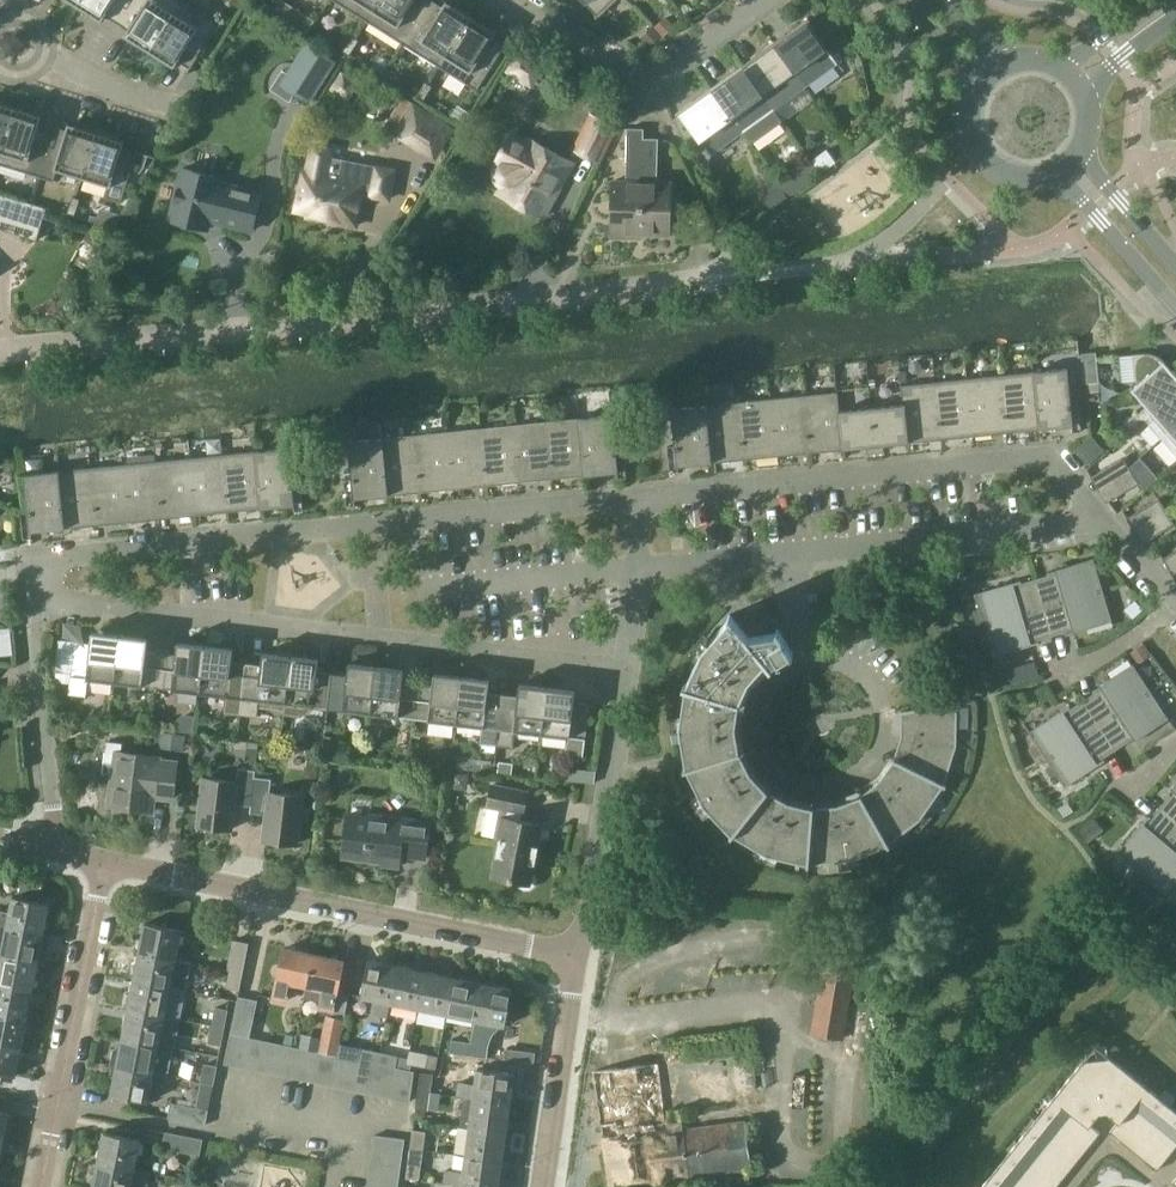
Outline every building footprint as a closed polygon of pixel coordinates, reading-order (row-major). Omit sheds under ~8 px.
[(131,0),(80,0),(77,5),(102,21),(105,15),(117,22),(131,0)] [(117,22),(128,29),(125,35),(135,41),(150,51),(154,45),(182,0),(131,0),(117,22)] [(219,23),(182,0),(154,45),(150,51),(175,66),(179,61),(191,68),(219,23)] [(367,21),(380,0),(334,0),(367,21)] [(367,21),(404,44),(431,0),(380,0),(367,21)] [(440,67),(472,16),(457,6),(453,12),(434,0),(431,0),(404,44),(440,67)] [(599,17),(601,15),(599,13),(613,0),(583,0),(599,17)] [(267,10),(274,14),(279,7),(272,3),(267,10)] [(302,16),(294,28),(305,36),(316,20),(308,15),(302,16)] [(487,25),(472,16),(440,67),(477,90),(506,45),(483,31),(487,25)] [(663,36),(675,25),(667,17),(655,27),(663,36)] [(775,44),(806,86),(838,63),(808,20),(775,44)] [(642,37),(649,46),(660,36),(653,27),(642,37)] [(355,47),(360,40),(353,36),(348,43),(355,47)] [(343,51),(350,55),(355,47),(348,43),(343,51)] [(310,44),(291,72),(305,81),(298,91),(312,100),(337,61),(310,44)] [(806,86),(775,44),(743,67),(781,119),(813,96),(806,86)] [(508,69),(531,84),(537,74),(539,76),(543,68),(518,53),(508,69)] [(711,90),(742,132),(749,142),(781,119),(743,67),(711,90)] [(342,72),(333,88),(348,98),(358,82),(342,72)] [(428,93),(433,86),(426,82),(421,89),(428,93)] [(417,97),(424,101),(428,93),(421,89),(417,97)] [(742,132),(711,90),(680,112),(711,155),(742,132)] [(1,152),(15,106),(0,102),(0,152),(1,152)] [(606,102),(598,118),(610,123),(617,108),(606,102)] [(15,106),(1,152),(0,155),(0,164),(39,176),(54,125),(41,121),(43,115),(32,111),(15,106)] [(437,152),(451,129),(415,106),(400,129),(409,134),(437,152)] [(593,114),(575,148),(600,162),(619,129),(610,123),(598,118),(593,114)] [(67,129),(54,125),(39,176),(54,181),(58,169),(83,177),(97,131),(69,123),(67,129)] [(614,180),(612,236),(642,237),(642,234),(641,234),(643,138),(644,138),(644,128),(627,127),(626,180),(614,180)] [(83,177),(109,185),(105,197),(122,202),(132,169),(141,172),(145,166),(149,154),(124,147),(126,140),(97,131),(83,177)] [(502,183),(504,185),(500,192),(544,216),(573,163),(529,138),(527,143),(512,135),(497,163),(496,165),(496,167),(495,170),(496,172),(496,175),(497,177),(498,180),(500,181),(502,183)] [(658,138),(644,138),(641,234),(642,234),(670,234),(671,182),(657,181),(658,138)] [(305,170),(297,210),(332,217),(333,217),(332,220),(357,225),(363,193),(370,194),(389,198),(395,169),(376,166),(376,167),(333,158),(335,147),(313,143),(309,165),(308,171),(305,170)] [(836,162),(827,150),(812,161),(820,173),(836,162)] [(262,192),(220,182),(221,177),(183,167),(170,219),(180,222),(182,225),(186,228),(190,229),(194,228),(198,226),(208,229),(210,220),(252,230),(262,192)] [(788,196),(799,189),(790,176),(779,184),(788,196)] [(761,195),(771,209),(788,196),(779,184),(779,183),(761,195)] [(37,239),(47,207),(4,193),(0,197),(0,228),(37,239)] [(73,197),(70,205),(78,208),(81,199),(73,197)] [(75,216),(78,208),(70,205),(68,214),(75,216)] [(97,222),(114,227),(121,215),(101,208),(97,222)] [(1097,351),(1082,352),(1084,382),(1099,381),(1097,351)] [(1145,353),(1133,354),(1136,381),(1138,384),(1134,388),(1153,409),(1175,389),(1175,377),(1163,362),(1162,359),(1160,357),(1158,356),(1154,355),(1149,353),(1145,353)] [(1068,368),(1034,371),(1040,428),(1072,425),(1073,431),(1082,430),(1079,404),(1072,404),(1068,368)] [(1007,431),(1040,428),(1034,371),(1001,374),(1007,431)] [(974,435),(1007,431),(1001,374),(968,378),(974,435)] [(941,438),(974,435),(968,378),(936,381),(941,438)] [(901,385),(903,404),(904,404),(908,441),(941,438),(936,381),(901,385)] [(1162,439),(1171,430),(1175,426),(1175,389),(1153,409),(1144,418),(1162,439)] [(838,391),(804,394),(810,451),(844,448),(840,410),(838,391)] [(777,455),(810,451),(804,394),(771,398),(777,455)] [(744,458),(777,455),(771,398),(738,401),(744,458)] [(711,461),(744,458),(738,401),(706,404),(711,461)] [(679,464),(711,461),(706,404),(672,408),(676,445),(668,446),(670,472),(679,471),(679,464)] [(904,404),(903,404),(872,407),(876,452),(884,451),(884,444),(908,441),(904,404)] [(872,407),(840,410),(844,448),(868,445),(868,453),(876,452),(872,407)] [(613,414),(579,417),(585,474),(618,471),(618,477),(627,476),(624,450),(617,451),(613,414)] [(552,478),(585,474),(579,417),(547,421),(552,478)] [(519,481),(552,478),(547,421),(518,424),(514,424),(519,481)] [(487,485),(519,481),(514,424),(513,424),(508,425),(481,427),(487,485)] [(1171,430),(1162,439),(1175,455),(1175,426),(1171,430)] [(454,488),(487,485),(481,427),(448,431),(454,488)] [(421,491),(454,488),(448,431),(415,434),(421,491)] [(388,495),(421,491),(415,434),(382,438),(388,495)] [(355,498),(388,495),(382,438),(348,441),(352,478),(345,478),(347,505),(355,504),(355,498)] [(229,511),(262,508),(256,450),(254,451),(254,441),(239,442),(240,452),(223,454),(229,511)] [(290,447),(256,450),(262,508),(295,504),(296,510),(304,509),(301,483),(293,484),(290,447)] [(196,514),(229,511),(223,454),(190,457),(196,514)] [(190,457),(157,461),(163,518),(196,514),(190,457)] [(1121,475),(1131,470),(1123,457),(1113,463),(1121,475)] [(130,521),(163,518),(157,461),(125,464),(130,521)] [(125,464),(92,467),(98,524),(130,521),(125,464)] [(65,528),(98,524),(92,467),(59,471),(65,528)] [(1131,470),(1121,475),(1129,488),(1138,483),(1131,470)] [(32,531),(65,528),(59,471),(25,474),(29,511),(21,511),(24,538),(32,537),(32,531)] [(1157,516),(1167,510),(1159,498),(1149,504),(1157,516)] [(1165,529),(1175,523),(1167,510),(1157,516),(1165,529)] [(1044,607),(1103,589),(1093,558),(1055,569),(1056,572),(1035,578),(1044,607)] [(975,593),(985,624),(1044,607),(1035,578),(1014,584),(1013,582),(975,593)] [(1103,589),(1044,607),(1052,634),(1073,628),(1074,631),(1112,620),(1103,589)] [(1125,608),(1133,618),(1143,609),(1142,608),(1135,600),(1125,608)] [(1052,634),(1044,607),(985,624),(994,655),(1032,644),(1031,641),(1052,634)] [(681,724),(687,765),(688,766),(705,801),(735,832),(769,852),(810,861),(850,858),(889,843),(921,818),(944,783),(956,745),(957,703),(901,710),(901,737),(894,758),(879,779),(861,794),(837,803),(814,805),(789,799),(769,788),(752,770),(741,749),(737,723),(740,701),(751,677),(766,660),(769,663),(793,650),(780,630),(749,635),(732,615),(703,647),(686,684),(681,724)] [(115,681),(120,634),(92,631),(91,643),(76,641),(69,693),(86,695),(88,678),(115,681)] [(115,681),(157,686),(161,651),(147,649),(148,638),(120,634),(115,681)] [(157,686),(200,692),(206,644),(178,641),(177,653),(161,651),(157,686)] [(225,712),(240,714),(247,662),(232,660),(234,648),(206,644),(200,692),(227,695),(225,712)] [(1143,644),(1131,652),(1138,662),(1150,654),(1143,644)] [(258,707),(284,710),(291,655),(264,652),(262,663),(247,662),(240,714),(257,716),(258,707)] [(314,706),(328,707),(332,672),(318,670),(319,658),(291,655),(284,710),(283,715),(297,716),(302,716),(310,712),(314,709),(314,706)] [(328,707),(371,713),(377,665),(349,662),(348,674),(332,672),(328,707)] [(1101,687),(1083,699),(1099,725),(1150,691),(1132,663),(1099,685),(1101,687)] [(371,713),(414,718),(418,682),(403,681),(405,669),(377,665),(371,713)] [(414,718),(457,723),(463,676),(435,673),(433,684),(418,682),(414,718)] [(490,679),(463,676),(457,723),(483,726),(481,743),(497,745),(504,693),(489,691),(490,679)] [(516,730),(542,733),(548,686),(520,683),(519,695),(504,693),(497,745),(514,747),(516,730)] [(576,690),(548,686),(542,733),(568,737),(566,753),(583,755),(590,703),(574,701),(576,690)] [(1099,725),(1115,749),(1134,737),(1135,739),(1168,718),(1150,691),(1099,725)] [(1044,752),(1048,758),(1099,725),(1083,699),(1064,712),(1063,709),(1030,731),(1038,743),(1044,752)] [(193,732),(195,715),(184,714),(177,719),(175,730),(193,732)] [(1115,749),(1099,725),(1048,758),(1065,785),(1098,764),(1097,761),(1115,749)] [(159,747),(184,750),(186,734),(161,731),(159,747)] [(107,741),(104,772),(112,773),(109,805),(153,811),(155,797),(173,799),(177,759),(162,757),(162,756),(122,751),(123,743),(107,741)] [(236,798),(252,800),(255,776),(256,770),(259,742),(248,741),(246,759),(250,760),(249,769),(238,768),(237,781),(203,777),(198,825),(232,829),(236,798)] [(1038,743),(1030,748),(1036,758),(1044,752),(1038,743)] [(479,759),(478,770),(491,772),(492,760),(479,759)] [(513,763),(500,761),(498,772),(512,774),(513,763)] [(579,781),(580,781),(595,783),(596,771),(580,769),(579,781)] [(451,787),(460,788),(468,782),(469,773),(453,771),(451,787)] [(272,778),(255,776),(252,800),(251,806),(267,808),(264,839),(298,843),(303,796),(270,792),(272,778)] [(1159,807),(1175,821),(1175,782),(1171,788),(1173,789),(1159,807)] [(528,791),(492,784),(488,805),(502,808),(496,837),(501,838),(494,876),(517,881),(520,886),(525,889),(530,888),(534,885),(537,881),(536,875),(533,871),(542,825),(522,821),(528,791)] [(1142,873),(1175,833),(1175,821),(1159,807),(1145,823),(1143,821),(1117,852),(1142,873)] [(371,816),(348,813),(342,857),(400,864),(401,855),(426,859),(431,821),(372,813),(371,816)] [(1087,824),(1080,829),(1079,830),(1088,841),(1097,835),(1088,825),(1087,824)] [(1142,873),(1167,894),(1175,883),(1175,833),(1142,873)] [(19,891),(38,895),(43,874),(24,871),(19,891)] [(8,925),(44,933),(50,903),(14,896),(11,912),(0,910),(0,924),(8,925)] [(146,922),(140,951),(176,959),(182,928),(146,922)] [(8,925),(3,954),(39,961),(45,962),(49,943),(42,942),(44,933),(8,925)] [(243,972),(249,943),(233,940),(227,969),(230,970),(243,972)] [(285,947),(274,996),(287,999),(292,981),(308,984),(314,953),(285,947)] [(858,952),(828,947),(814,1033),(843,1037),(858,952)] [(170,987),(176,959),(140,951),(134,980),(170,987)] [(314,953),(308,984),(325,988),(321,1006),(334,1009),(345,960),(314,953)] [(39,961),(3,954),(0,967),(0,982),(33,989),(39,961)] [(388,1017),(391,1001),(390,1001),(398,964),(369,959),(361,995),(378,998),(374,1014),(388,1017)] [(390,1001),(391,1001),(420,1007),(427,970),(398,964),(390,1001)] [(243,972),(230,970),(227,987),(240,989),(243,972)] [(420,1007),(448,1012),(455,976),(427,970),(420,1007)] [(448,1012),(476,1018),(477,1018),(484,982),(455,976),(448,1012)] [(170,987),(134,980),(128,1009),(165,1016),(168,999),(184,1003),(187,990),(170,987)] [(0,982),(0,1012),(27,1017),(33,989),(0,982)] [(471,1042),(472,1042),(470,1055),(487,1058),(489,1045),(491,1041),(492,1037),(494,1034),(499,1028),(505,1024),(507,1025),(515,988),(484,982),(477,1018),(476,1018),(471,1042)] [(231,1033),(246,1036),(250,1037),(258,1000),(239,996),(231,1033)] [(225,1028),(228,1009),(216,1007),(212,1026),(225,1028)] [(128,1009),(123,1036),(159,1043),(165,1016),(128,1009)] [(22,1046),(27,1017),(0,1012),(0,1042),(22,1046)] [(327,1016),(320,1052),(330,1053),(336,1055),(344,1019),(327,1016)] [(219,1054),(225,1028),(212,1026),(210,1036),(202,1035),(199,1050),(219,1054)] [(239,1065),(246,1036),(231,1033),(225,1062),(239,1065)] [(111,1063),(117,1064),(154,1072),(168,1074),(173,1046),(159,1043),(123,1036),(119,1035),(117,1045),(114,1047),(111,1063)] [(260,1039),(250,1037),(246,1036),(239,1065),(253,1068),(260,1039)] [(274,1042),(260,1039),(253,1068),(267,1071),(274,1042)] [(451,1053),(470,1055),(472,1042),(471,1042),(453,1039),(451,1053)] [(0,1042),(0,1072),(16,1075),(22,1046),(0,1042)] [(288,1045),(274,1042),(267,1071),(282,1074),(288,1045)] [(302,1048),(288,1045),(282,1074),(296,1077),(302,1048)] [(316,1051),(302,1048),(296,1077),(310,1080),(316,1051)] [(360,1060),(372,1062),(378,1063),(380,1052),(362,1048),(360,1060)] [(534,1053),(507,1049),(506,1058),(533,1062),(534,1053)] [(380,1052),(378,1063),(386,1065),(401,1068),(407,1069),(411,1050),(410,1050),(408,1058),(380,1052)] [(411,1050),(407,1069),(411,1070),(412,1064),(436,1069),(439,1056),(411,1050)] [(320,1052),(316,1051),(310,1080),(324,1083),(330,1053),(320,1052)] [(336,1055),(330,1053),(324,1083),(337,1085),(344,1056),(336,1055)] [(358,1059),(344,1056),(337,1085),(352,1089),(358,1059)] [(1085,1059),(1055,1095),(1091,1124),(1099,1113),(1107,1112),(1118,1121),(1147,1085),(1110,1056),(1085,1059)] [(372,1062),(360,1060),(358,1059),(352,1089),(366,1091),(372,1062)] [(750,1166),(748,1148),(747,1141),(745,1121),(682,1129),(682,1132),(666,1134),(657,1061),(594,1070),(610,1185),(750,1166)] [(378,1063),(372,1062),(366,1091),(380,1094),(386,1065),(378,1063)] [(217,1066),(205,1063),(201,1081),(214,1084),(217,1066)] [(148,1101),(154,1072),(117,1064),(111,1094),(148,1101)] [(401,1068),(386,1065),(380,1094),(395,1097),(401,1068)] [(474,1098),(474,1097),(512,1103),(516,1073),(479,1067),(476,1083),(459,1081),(457,1095),(464,1097),(474,1098)] [(407,1069),(401,1068),(395,1097),(411,1101),(414,1070),(411,1070),(407,1069)] [(421,1072),(419,1089),(431,1091),(433,1074),(421,1072)] [(1118,1121),(1110,1131),(1134,1150),(1170,1104),(1147,1085),(1118,1121)] [(429,1110),(431,1091),(419,1089),(416,1108),(429,1110)] [(1055,1095),(1037,1118),(1082,1155),(1100,1132),(1090,1124),(1091,1124),(1055,1095)] [(460,1125),(470,1127),(508,1132),(512,1103),(474,1097),(474,1098),(464,1097),(460,1125)] [(208,1109),(171,1102),(168,1118),(205,1125),(208,1109)] [(1134,1150),(1158,1169),(1175,1146),(1175,1109),(1170,1104),(1134,1150)] [(3,1142),(6,1126),(11,1125),(13,1116),(9,1113),(0,1111),(0,1141),(3,1142)] [(1037,1118),(1018,1141),(1063,1178),(1082,1155),(1037,1118)] [(470,1127),(466,1156),(504,1161),(508,1132),(470,1127)] [(413,1130),(411,1149),(423,1150),(426,1131),(413,1130)] [(104,1132),(98,1161),(135,1168),(140,1139),(104,1132)] [(203,1139),(166,1132),(163,1147),(200,1154),(203,1139)] [(375,1134),(373,1150),(403,1155),(405,1138),(375,1134)] [(999,1164),(1028,1186),(1056,1186),(1063,1178),(1018,1141),(999,1164)] [(411,1149),(408,1166),(421,1167),(423,1150),(411,1149)] [(373,1150),(371,1165),(401,1169),(403,1155),(373,1150)] [(463,1185),(479,1186),(500,1186),(504,1161),(466,1156),(464,1171),(446,1169),(444,1182),(463,1185)] [(93,1186),(131,1186),(132,1180),(148,1184),(151,1171),(135,1168),(98,1161),(93,1186)] [(981,1186),(1028,1186),(999,1164),(981,1186)] [(371,1165),(369,1178),(399,1182),(401,1169),(371,1165)] [(182,1177),(180,1186),(193,1186),(195,1180),(182,1177)] [(368,1186),(398,1186),(399,1182),(369,1178),(368,1186)]
